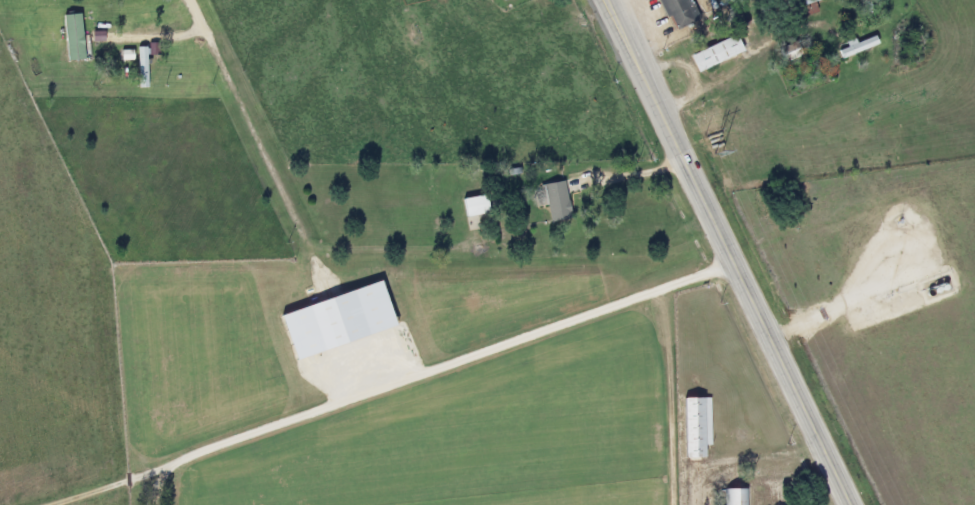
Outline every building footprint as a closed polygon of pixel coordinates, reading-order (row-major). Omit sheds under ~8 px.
[(697,20),(689,0),(659,0),(670,31),(697,20)] [(814,13),(811,1),(817,0),(790,0),(794,18),(814,13)] [(742,53),(735,35),(687,54),(694,72),(742,53)] [(876,45),(873,36),(836,48),(839,57),(876,45)] [(800,54),(793,41),(778,49),(784,62),(800,54)] [(569,219),(562,181),(541,185),(548,223),(569,219)] [(486,214),(484,196),(461,198),(463,217),(486,214)] [(702,446),(708,446),(708,398),(682,398),(682,459),(702,458),(702,446)] [(723,504),(745,504),(745,489),(723,489),(723,504)]
